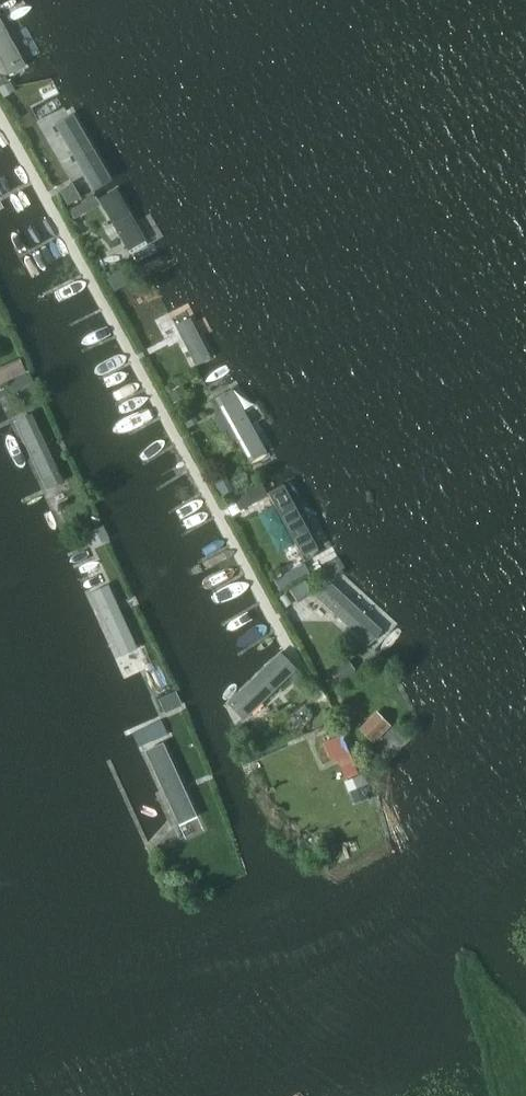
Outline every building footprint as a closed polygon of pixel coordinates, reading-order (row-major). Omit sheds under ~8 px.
[(0,13),(0,56),(11,76),(28,68),(0,13)] [(75,111),(57,122),(97,193),(117,183),(75,111)] [(122,196),(100,208),(123,249),(142,239),(122,196)] [(115,290),(127,282),(119,271),(107,278),(115,290)] [(218,296),(173,320),(185,343),(230,319),(218,296)] [(0,365),(0,380),(26,368),(20,355),(0,365)] [(13,393),(33,384),(28,374),(9,384),(13,393)] [(173,404),(189,395),(183,384),(167,393),(173,404)] [(238,387),(215,400),(246,455),(268,442),(238,387)] [(42,490),(64,480),(31,414),(11,424),(42,490)] [(266,490),(304,561),(328,548),(290,476),(266,490)] [(222,497),(232,492),(229,486),(224,485),(218,488),(222,497)] [(253,504),(245,490),(232,498),(240,511),(253,504)] [(93,547),(109,540),(103,527),(87,534),(93,547)] [(392,632),(330,576),(313,590),(374,650),(392,632)] [(139,648),(106,580),(85,590),(117,658),(139,648)] [(286,610),(303,602),(297,592),(281,600),(286,610)] [(280,656),(229,704),(243,719),(295,671),(280,656)] [(339,686),(357,675),(349,663),(331,674),(339,686)] [(300,681),(295,686),(300,691),(305,687),(300,681)] [(302,703),(310,696),(305,690),(297,696),(302,703)] [(164,714),(181,706),(175,692),(158,700),(164,714)] [(376,712),(359,729),(372,742),(389,725),(376,712)] [(332,739),(338,755),(336,756),(346,780),(357,775),(340,736),(332,739)] [(163,743),(142,752),(170,813),(176,827),(199,816),(198,814),(163,743)] [(352,790),(363,785),(359,776),(348,782),(352,790)]
